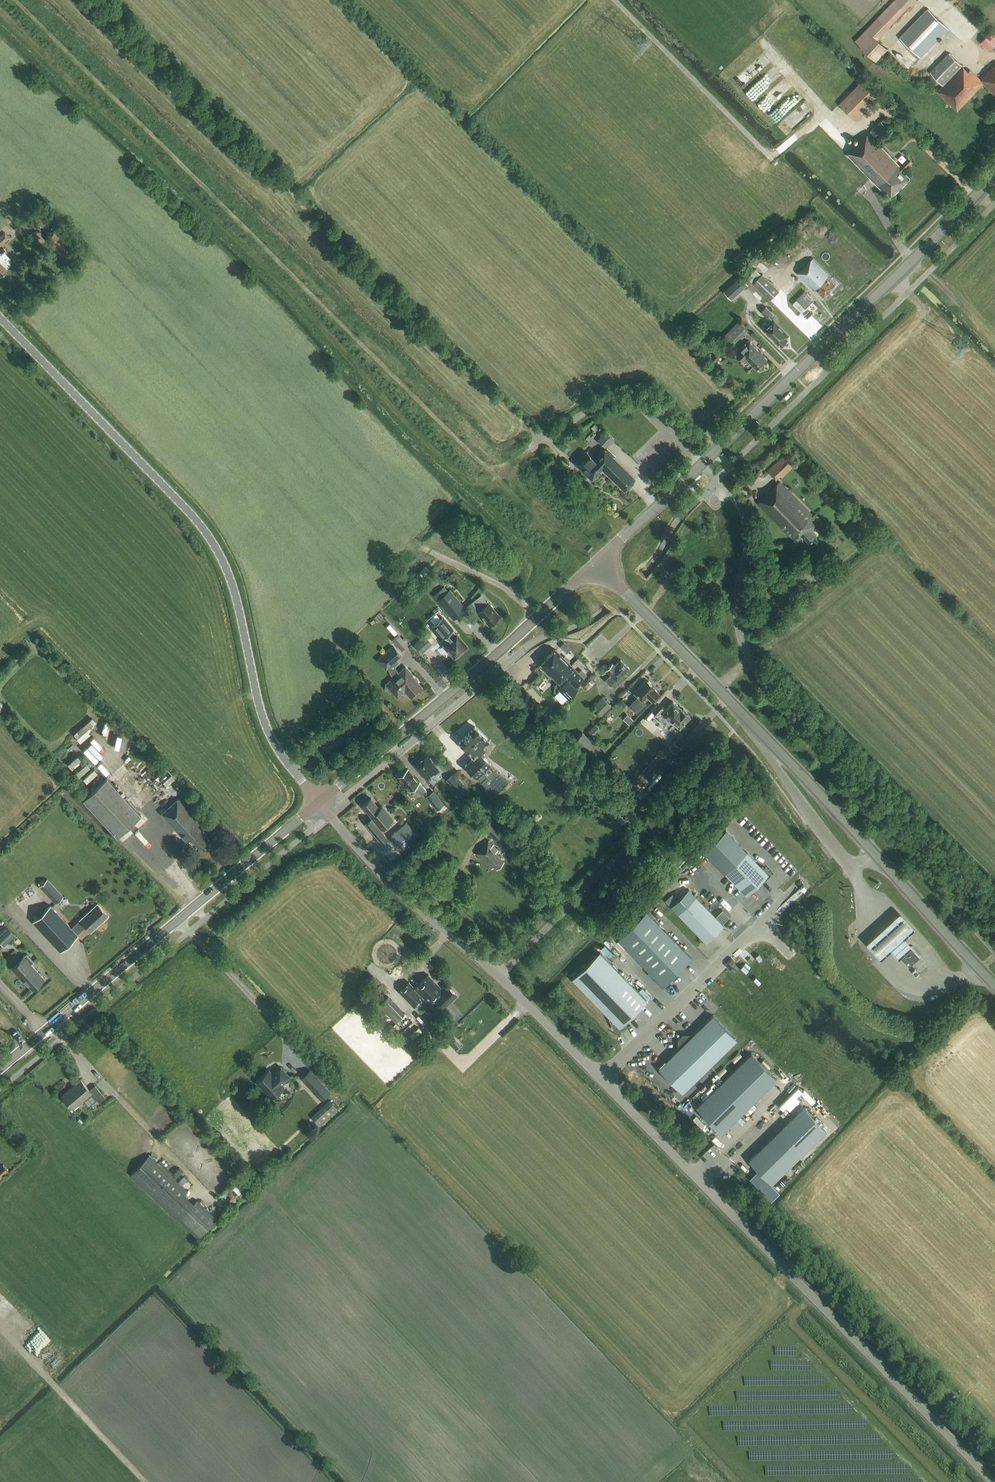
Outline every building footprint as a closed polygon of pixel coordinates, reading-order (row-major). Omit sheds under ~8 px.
[(878,18),(855,41),(876,61),(888,49),(877,39),(911,4),(912,6),(918,0),(895,0),(878,18)] [(921,57),(948,28),(928,9),(900,38),(921,57)] [(990,50),(994,45),(994,33),(991,29),(980,41),(990,50)] [(950,53),(931,72),(944,85),(938,91),(958,110),(984,83),(994,93),(994,67),(994,66),(981,80),(970,69),(969,71),(950,53)] [(855,120),(878,96),(862,80),(839,104),(855,120)] [(877,138),(892,125),(886,117),(870,131),(877,138)] [(854,148),(847,155),(871,179),(883,191),(884,191),(890,197),(910,178),(903,172),(913,162),(908,157),(902,163),(903,163),(900,166),(868,134),(854,148)] [(10,238),(5,232),(0,237),(0,245),(1,246),(10,238)] [(6,253),(7,252),(4,248),(0,252),(0,277),(8,270),(10,266),(11,264),(12,263),(11,261),(11,259),(9,257),(6,253)] [(824,297),(836,285),(828,277),(830,275),(813,258),(797,274),(814,290),(816,289),(824,297)] [(762,275),(755,269),(747,278),(770,300),(779,290),(763,274),(762,275)] [(732,300),(748,285),(740,276),(724,291),(732,300)] [(782,346),(788,340),(786,338),(789,335),(776,322),(779,320),(766,307),(761,312),(772,323),(765,329),(782,346)] [(734,344),(748,330),(739,321),(725,335),(734,344)] [(699,332),(693,338),(698,344),(705,337),(699,332)] [(767,360),(750,342),(747,345),(745,343),(741,348),(742,350),(737,354),(744,361),(746,358),(757,370),(767,360)] [(615,440),(604,430),(599,435),(601,436),(597,440),(605,448),(609,444),(610,445),(615,440)] [(565,454),(570,449),(565,444),(560,448),(565,454)] [(592,480),(602,469),(624,490),(635,479),(613,458),(615,456),(607,448),(595,461),(585,452),(575,463),(592,480)] [(796,464),(786,454),(767,471),(776,480),(781,476),(782,477),(796,464)] [(809,543),(817,536),(812,531),(819,524),(810,516),(811,515),(780,482),(758,503),(794,540),(796,538),(798,541),(803,537),(809,543)] [(828,540),(835,547),(842,540),(835,534),(828,540)] [(424,578),(428,572),(425,569),(420,574),(424,578)] [(448,591),(444,586),(433,595),(453,620),(466,609),(450,589),(448,591)] [(488,604),(481,595),(473,602),(479,611),(478,612),(482,618),(483,617),(489,625),(499,616),(488,603),(488,604)] [(456,634),(447,624),(443,628),(442,628),(434,635),(440,642),(444,639),(447,642),(443,645),(455,658),(468,647),(456,634)] [(391,639),(400,650),(407,645),(398,634),(391,639)] [(418,635),(412,640),(415,643),(414,645),(421,653),(432,644),(424,635),(421,638),(418,635)] [(565,641),(559,644),(564,652),(570,649),(565,641)] [(389,666),(402,656),(393,646),(381,656),(389,666)] [(575,687),(584,678),(555,649),(539,664),(558,683),(558,682),(561,686),(558,689),(568,699),(578,689),(575,687)] [(610,686),(616,680),(616,681),(629,668),(621,660),(614,666),(612,664),(606,670),(610,675),(605,680),(610,686)] [(410,697),(422,687),(412,676),(413,675),(405,666),(385,684),(386,685),(385,686),(385,689),(388,692),(390,693),(391,692),(397,698),(405,692),(410,697)] [(647,697),(650,700),(658,693),(654,688),(646,681),(634,693),(637,697),(628,706),(636,713),(645,704),(642,702),(647,697)] [(601,715),(611,705),(602,697),(592,707),(601,715)] [(682,709),(673,701),(665,710),(662,707),(654,716),(666,727),(670,721),(679,729),(690,716),(687,713),(688,712),(683,708),(682,709)] [(629,717),(624,722),(628,725),(633,720),(629,717)] [(95,732),(90,725),(94,722),(91,718),(73,732),(81,743),(95,732)] [(600,730),(595,725),(588,732),(593,737),(600,730)] [(111,730),(107,741),(114,743),(113,747),(121,750),(127,733),(108,726),(107,728),(111,730)] [(555,748),(560,743),(542,726),(537,731),(555,748)] [(492,798),(494,796),(508,782),(483,756),(485,754),(483,752),(485,750),(483,748),(490,742),(475,727),(459,743),(473,757),(465,766),(487,788),(485,790),(492,798)] [(591,758),(601,749),(583,731),(573,741),(591,758)] [(680,754),(688,745),(679,737),(671,746),(680,754)] [(131,760),(141,748),(136,743),(126,755),(131,760)] [(97,762),(100,759),(88,748),(84,752),(97,762)] [(79,776),(89,765),(76,753),(66,764),(79,776)] [(439,770),(427,756),(424,755),(424,756),(419,760),(418,760),(415,762),(415,763),(414,764),(427,780),(439,770)] [(134,775),(146,766),(142,762),(131,771),(134,775)] [(454,774),(447,767),(442,771),(448,779),(454,774)] [(419,782),(408,769),(404,772),(403,771),(398,776),(399,777),(398,777),(409,791),(414,787),(421,795),(426,791),(419,782)] [(83,800),(117,837),(141,815),(107,778),(83,800)] [(436,810),(444,804),(433,791),(425,797),(436,810)] [(201,822),(179,798),(161,814),(187,842),(190,839),(199,848),(209,838),(197,825),(201,822)] [(379,809),(371,798),(362,806),(372,818),(365,824),(382,844),(387,839),(380,830),(393,819),(382,806),(379,809)] [(495,841),(504,832),(491,819),(482,827),(495,841)] [(403,849),(418,836),(407,822),(391,835),(403,849)] [(726,831),(704,852),(746,895),(763,879),(765,881),(772,874),(765,867),(765,868),(763,869),(760,867),(726,831)] [(504,861),(495,852),(498,850),(489,841),(476,853),(482,859),(491,868),(494,866),(496,869),(504,861)] [(56,904),(64,897),(47,879),(40,887),(56,904)] [(671,907),(705,943),(723,925),(721,923),(728,916),(721,908),(714,916),(689,889),(671,907)] [(71,928),(77,934),(86,926),(91,932),(108,916),(97,904),(80,920),(71,928)] [(60,951),(78,935),(77,934),(71,928),(50,906),(33,922),(60,951)] [(901,908),(867,939),(882,956),(892,947),(900,956),(911,947),(914,944),(905,935),(916,925),(901,908)] [(646,911),(617,939),(662,986),(691,958),(646,911)] [(16,936),(6,926),(0,931),(0,941),(4,946),(16,936)] [(910,967),(920,957),(911,947),(900,956),(910,967)] [(615,1030),(625,1025),(624,1022),(646,1000),(600,953),(573,980),(611,1019),(610,1020),(615,1030)] [(33,962),(27,956),(12,970),(23,982),(24,981),(33,990),(44,979),(31,964),(33,962)] [(409,983),(399,992),(414,1006),(423,998),(428,1004),(434,998),(443,1008),(457,995),(447,985),(442,989),(428,975),(414,989),(409,983)] [(395,1021),(404,1013),(388,996),(379,1004),(395,1021)] [(678,1039),(678,1046),(679,1048),(658,1069),(682,1093),(737,1040),(712,1015),(692,1036),(690,1034),(683,1034),(678,1039)] [(456,1050),(460,1045),(455,1040),(450,1044),(456,1050)] [(777,1079),(752,1053),(697,1107),(722,1133),(777,1079)] [(290,1077),(280,1067),(272,1075),(268,1071),(256,1081),(271,1098),(283,1087),(281,1085),(290,1077)] [(321,1101),(330,1092),(310,1070),(301,1078),(321,1101)] [(89,1090),(81,1080),(62,1096),(73,1109),(91,1093),(99,1103),(105,1098),(95,1086),(89,1090)] [(319,1125),(337,1108),(329,1100),(311,1117),(319,1125)] [(826,1131),(803,1106),(748,1160),(771,1184),(826,1131)] [(186,1226),(204,1206),(197,1200),(194,1204),(184,1195),(188,1191),(150,1155),(131,1175),(186,1226)] [(8,1171),(3,1164),(0,1167),(0,1177),(8,1171)] [(229,1185),(240,1196),(249,1188),(238,1177),(229,1185)] [(204,1206),(186,1226),(199,1238),(217,1218),(204,1206)]
